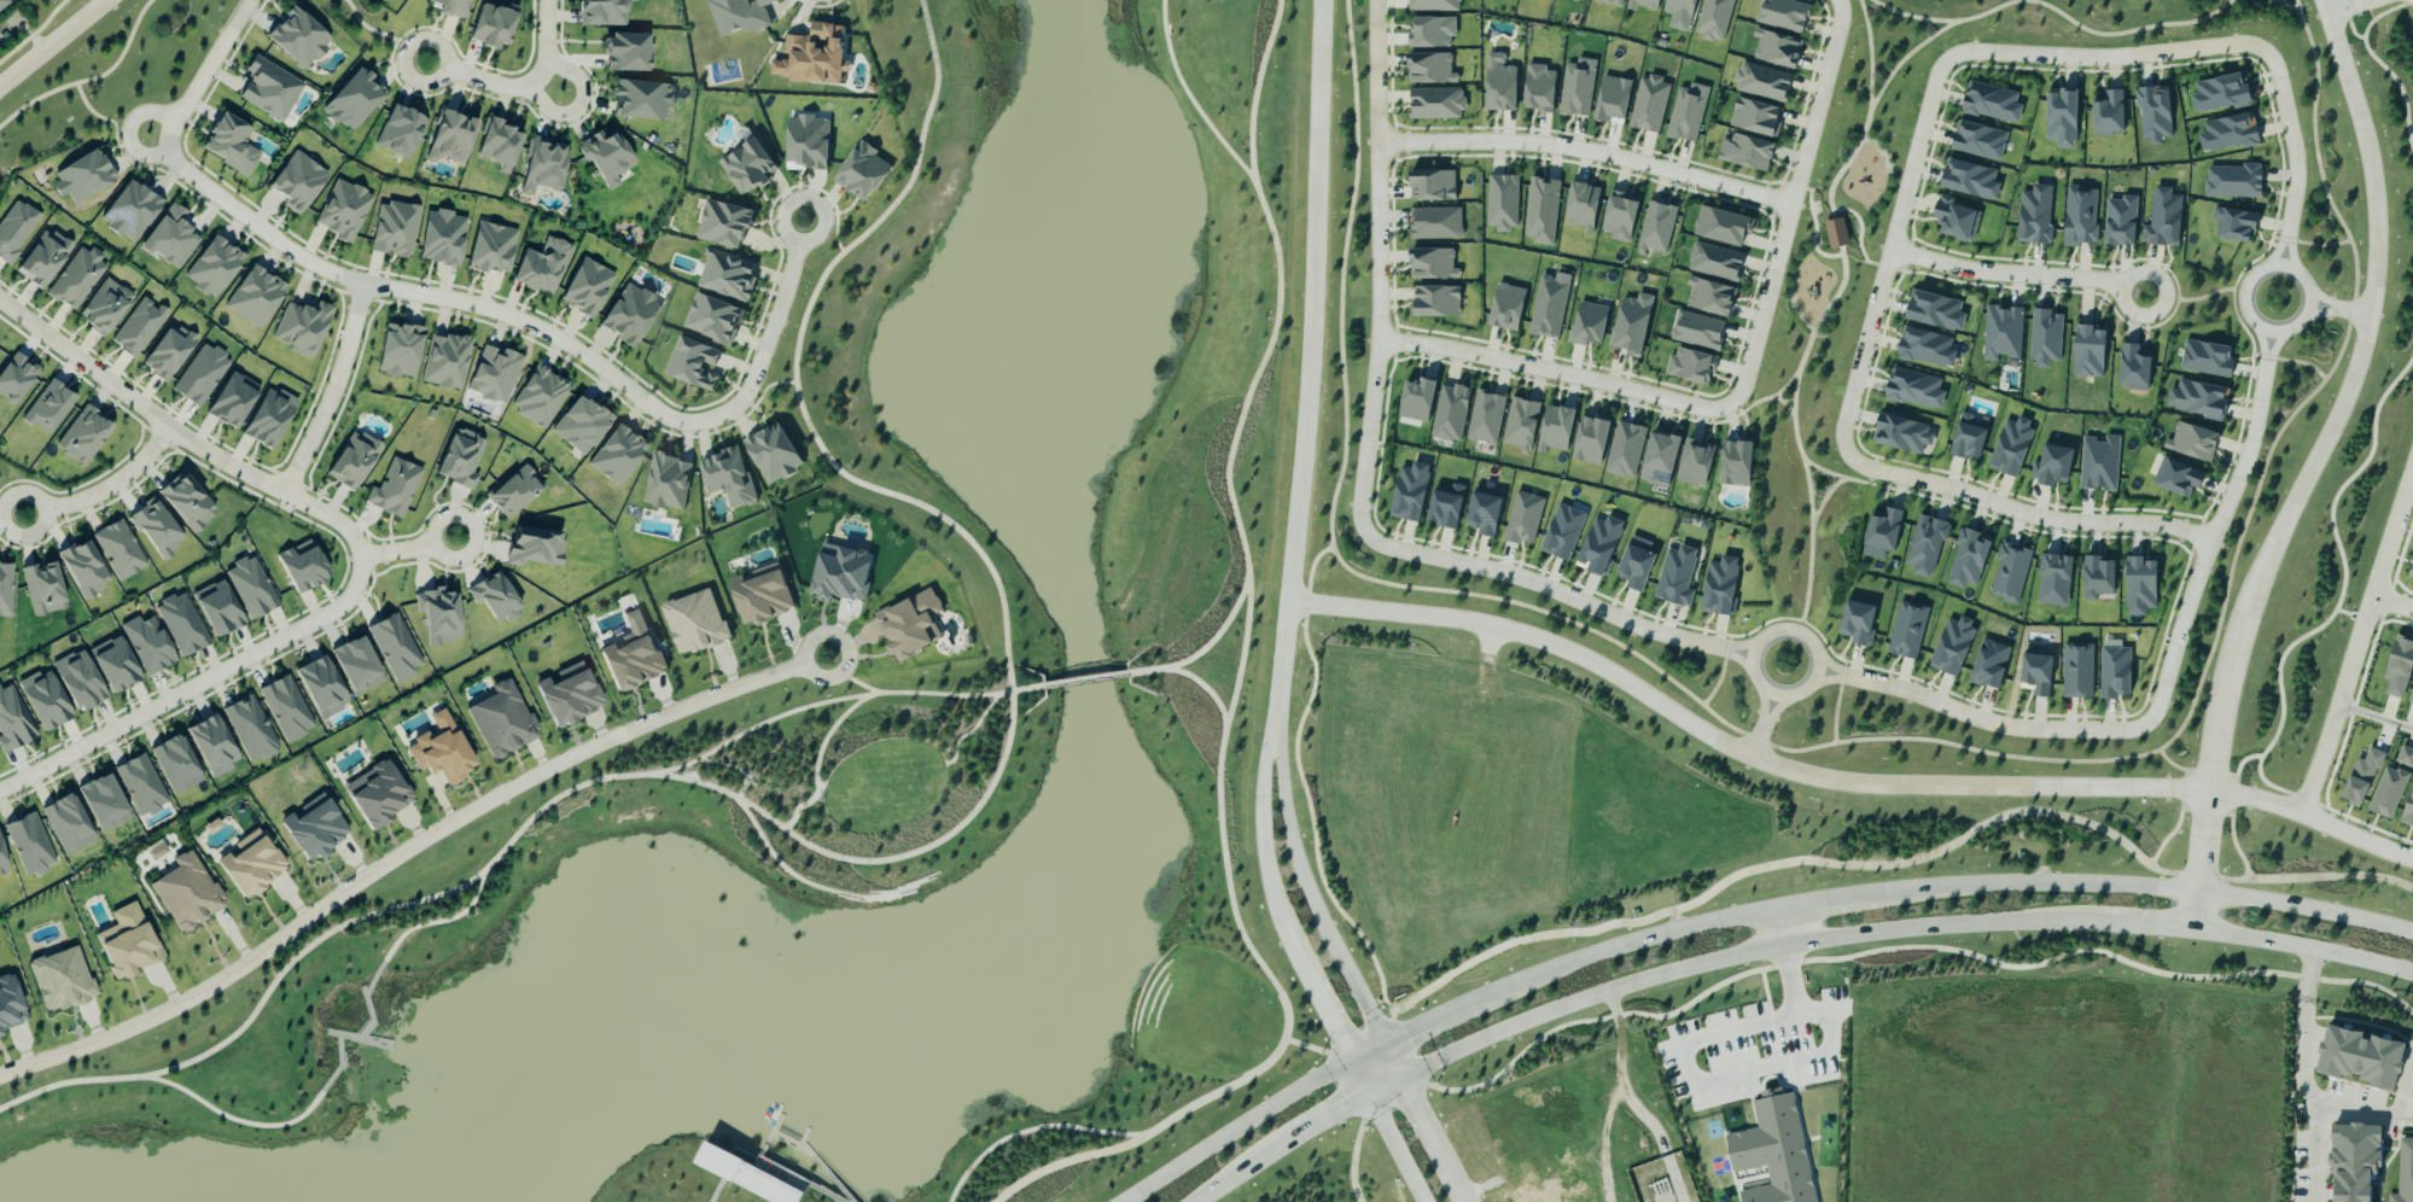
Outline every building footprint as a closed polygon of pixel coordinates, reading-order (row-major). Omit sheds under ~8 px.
[(427,6),(438,9),(436,15),(463,22),(469,0),(429,0),(427,6)] [(627,3),(636,3),(636,0),(582,0),(581,27),(626,28),(627,3)] [(720,40),(771,25),(766,8),(778,4),(776,0),(708,0),(720,40)] [(1408,11),(1460,11),(1460,0),(1408,0),(1408,11)] [(1656,14),(1661,0),(1629,0),(1627,4),(1656,14)] [(1698,0),(1666,0),(1663,12),(1672,15),(1668,27),(1688,33),(1698,0)] [(1725,42),(1734,0),(1703,0),(1695,36),(1725,42)] [(1794,0),(1760,0),(1755,22),(1804,33),(1811,4),(1794,0)] [(516,15),(481,4),(469,43),(503,53),(516,15)] [(332,43),(293,7),(265,37),(304,72),(332,43)] [(1454,16),(1411,17),(1411,47),(1454,46),(1454,16)] [(841,84),(842,69),(844,69),(846,25),(811,24),(810,37),(785,36),(784,60),(770,59),(769,81),(841,84)] [(1753,58),(1796,69),(1803,40),(1755,29),(1753,38),(1758,39),(1753,58)] [(649,74),(650,37),(607,36),(606,73),(649,74)] [(1409,82),(1458,83),(1458,73),(1451,73),(1452,53),(1409,51),(1409,82)] [(1517,110),(1518,66),(1505,66),(1505,53),(1488,52),(1487,109),(1517,110)] [(304,86),(254,56),(244,72),(252,77),(239,99),(282,124),(304,86)] [(1589,117),(1598,60),(1578,57),(1577,64),(1566,63),(1559,112),(1589,117)] [(1733,90),(1786,103),(1793,75),(1740,62),(1733,90)] [(1556,71),(1547,70),(1547,64),(1526,64),(1525,109),(1555,110),(1556,71)] [(349,134),(384,94),(370,82),(372,79),(359,68),(322,110),(349,134)] [(2195,81),(2198,93),(2191,95),(2195,113),(2253,102),(2247,72),(2195,81)] [(1634,81),(1605,74),(1594,118),(1624,126),(1634,81)] [(1641,75),(1628,127),(1659,134),(1671,82),(1641,75)] [(2019,92),(1969,81),(1962,111),(2019,124),(2024,105),(2016,103),(2019,92)] [(665,122),(665,107),(673,107),(673,85),(615,82),(613,120),(665,122)] [(1709,87),(1691,83),(1689,90),(1677,87),(1666,136),(1696,143),(1709,87)] [(2142,139),(2151,139),(2151,146),(2163,145),(2163,137),(2173,137),(2171,86),(2135,87),(2136,106),(2141,106),(2142,139)] [(1464,118),(1463,87),(1411,89),(1411,119),(1464,118)] [(2079,89),(2062,88),(2061,93),(2049,92),(2047,141),(2058,141),(2057,148),(2077,148),(2079,89)] [(2105,97),(2094,97),(2096,135),(2126,134),(2124,89),(2105,90),(2105,97)] [(393,104),(375,146),(407,160),(430,104),(411,96),(405,109),(393,104)] [(1729,125),(1775,138),(1783,108),(1737,96),(1729,125)] [(478,120),(441,109),(425,160),(435,163),(437,156),(464,165),(478,120)] [(252,128),(221,112),(201,152),(249,176),(260,153),(244,145),(252,128)] [(2206,135),(2200,135),(2203,152),(2260,144),(2255,113),(2203,120),(2206,135)] [(829,119),(814,119),(814,116),(788,115),(787,169),(828,170),(829,119)] [(523,130),(486,119),(474,157),(499,164),(497,172),(510,176),(523,130)] [(2000,162),(2009,133),(1960,119),(1951,148),(2000,162)] [(604,193),(620,185),(615,175),(634,166),(617,128),(600,136),(599,133),(580,142),(604,193)] [(1722,139),(1717,160),(1769,172),(1776,142),(1733,133),(1731,141),(1722,139)] [(779,171),(756,136),(718,162),(742,196),(779,171)] [(534,186),(561,191),(568,145),(529,139),(521,195),(532,196),(534,186)] [(835,183),(870,202),(892,162),(857,142),(835,183)] [(53,173),(58,182),(52,185),(60,199),(67,194),(73,205),(116,181),(97,148),(53,173)] [(282,206),(297,217),(328,174),(295,150),(268,186),(287,200),(282,206)] [(2001,183),(1995,181),(1998,169),(1949,158),(1942,187),(1997,201),(2001,183)] [(2207,164),(2206,197),(2263,198),(2263,166),(2207,164)] [(1412,169),(1411,200),(1456,201),(1456,170),(1412,169)] [(1488,229),(1517,230),(1518,176),(1488,175),(1488,229)] [(373,195),(335,178),(314,226),(352,242),(373,195)] [(1552,246),(1560,181),(1531,178),(1524,236),(1534,237),(1533,243),(1552,246)] [(135,244),(162,201),(127,179),(100,222),(135,244)] [(1595,235),(1601,186),(1571,182),(1566,225),(1584,227),(1583,233),(1595,235)] [(2019,242),(2051,243),(2053,185),(2033,185),(2033,191),(2021,191),(2019,242)] [(2181,246),(2184,195),(2173,195),(2173,187),(2153,186),(2152,225),(2143,225),(2142,244),(2181,246)] [(2065,246),(2081,247),(2081,242),(2096,243),(2098,188),(2068,187),(2065,246)] [(1601,234),(1630,242),(1642,200),(1612,192),(1601,234)] [(1955,205),(1956,198),(1940,194),(1933,221),(1944,224),(1941,234),(1971,241),(1979,211),(1955,205)] [(2139,196),(2122,195),(2122,200),(2108,200),(2106,244),(2136,245),(2139,196)] [(11,265),(40,215),(12,199),(0,220),(0,259),(11,265)] [(752,208),(705,199),(697,240),(744,249),(752,208)] [(1677,206),(1647,200),(1638,249),(1667,255),(1677,206)] [(370,252),(411,259),(419,207),(378,201),(370,252)] [(139,248),(149,255),(152,252),(178,270),(199,240),(188,232),(191,229),(181,221),(187,213),(172,202),(139,248)] [(1753,218),(1702,203),(1693,233),(1744,248),(1753,218)] [(1462,207),(1411,208),(1412,239),(1462,239),(1462,207)] [(2256,242),(2259,212),(2214,207),(2213,220),(2218,221),(2216,238),(2256,242)] [(419,261),(460,266),(466,216),(426,210),(419,261)] [(1850,245),(1844,218),(1825,222),(1831,249),(1850,245)] [(517,230),(477,221),(467,267),(507,276),(517,230)] [(73,247),(47,227),(14,270),(40,290),(73,247)] [(183,279),(214,300),(244,256),(213,235),(183,279)] [(524,249),(512,282),(553,296),(571,245),(547,236),(541,255),(524,249)] [(1694,241),(1687,270),(1739,282),(1746,254),(1694,241)] [(73,313),(108,265),(82,245),(46,292),(73,313)] [(697,287),(747,302),(758,262),(708,248),(697,287)] [(1411,279),(1460,280),(1460,269),(1454,269),(1454,249),(1412,248),(1411,279)] [(559,300),(591,319),(616,276),(584,257),(559,300)] [(261,329),(285,284),(249,265),(225,309),(261,329)] [(1530,335),(1560,339),(1569,280),(1539,276),(1530,335)] [(133,296),(106,277),(77,318),(105,337),(133,296)] [(1737,286),(1689,278),(1687,286),(1691,287),(1687,308),(1732,316),(1737,286)] [(662,304),(627,282),(598,326),(633,348),(662,304)] [(1491,327),(1521,330),(1526,288),(1496,285),(1491,327)] [(1416,286),(1416,300),(1411,300),(1411,317),(1461,316),(1460,286),(1416,286)] [(1906,318),(1962,333),(1968,314),(1960,312),(1963,301),(1914,288),(1906,318)] [(682,329),(730,346),(743,308),(695,292),(682,329)] [(1654,295),(1637,293),(1636,300),(1621,297),(1613,346),(1627,348),(1625,356),(1643,359),(1654,295)] [(136,359),(167,310),(159,305),(157,307),(141,297),(111,343),(136,359)] [(287,301),(272,339),(290,346),(288,351),(311,361),(333,308),(317,301),(313,312),(287,301)] [(1609,307),(1580,302),(1575,330),(1570,329),(1568,342),(1587,345),(1587,340),(1603,343),(1609,307)] [(2023,308),(1986,306),(1984,361),(1998,362),(1998,357),(2021,358),(2023,308)] [(1727,322),(1678,310),(1670,339),(1719,351),(1727,322)] [(2060,362),(2063,312),(2034,310),(2031,367),(2049,368),(2050,362),(2060,362)] [(378,374),(416,379),(422,328),(385,323),(378,374)] [(141,366),(166,383),(197,339),(186,330),(183,333),(170,324),(141,366)] [(2107,330),(2095,330),(2096,325),(2077,324),(2075,376),(2105,377),(2107,330)] [(1954,369),(1958,349),(1951,348),(1953,336),(1903,326),(1896,357),(1954,369)] [(421,383),(461,391),(471,339),(445,334),(444,338),(431,335),(421,383)] [(664,374),(713,391),(720,373),(713,370),(720,350),(677,335),(664,374)] [(2231,378),(2236,346),(2186,339),(2181,370),(2231,378)] [(201,408),(229,359),(200,343),(173,392),(201,408)] [(2152,356),(2140,356),(2141,344),(2123,343),(2121,388),(2151,390),(2152,356)] [(467,392),(506,405),(522,357),(483,344),(467,392)] [(1668,376),(1709,385),(1715,355),(1674,346),(1668,376)] [(0,372),(0,397),(12,407),(39,371),(15,353),(0,372)] [(569,385),(534,366),(510,410),(546,429),(569,385)] [(1900,401),(1943,409),(1945,391),(1939,390),(1941,377),(1891,369),(1885,401),(1900,403),(1900,401)] [(244,378),(230,371),(207,415),(236,430),(256,391),(241,383),(244,378)] [(1400,417),(1429,423),(1438,381),(1422,377),(1420,384),(1408,381),(1400,417)] [(23,421),(50,436),(74,394),(47,379),(23,421)] [(2225,418),(2231,387),(2178,379),(2177,389),(2170,388),(2167,409),(2225,418)] [(1439,385),(1432,438),(1462,442),(1470,387),(1456,385),(1456,388),(1439,385)] [(271,451),(297,403),(268,386),(241,434),(271,451)] [(1467,439),(1497,445),(1505,396),(1475,390),(1467,439)] [(613,419),(579,394),(551,432),(584,457),(613,419)] [(1503,447),(1533,451),(1540,402),(1510,398),(1503,447)] [(1577,410),(1546,404),(1537,452),(1545,454),(1547,447),(1569,451),(1577,410)] [(82,406),(55,448),(84,467),(111,424),(82,406)] [(1932,447),(1937,427),(1881,413),(1873,442),(1922,455),(1925,445),(1932,447)] [(1981,461),(1991,423),(1961,415),(1952,452),(1981,461)] [(1574,461),(1604,465),(1610,420),(1580,416),(1574,461)] [(2021,477),(2035,421),(2019,417),(2017,423),(2004,420),(1992,469),(2021,477)] [(2221,433),(2177,420),(2172,440),(2166,438),(2163,448),(2213,462),(2221,433)] [(766,485),(804,467),(782,421),(744,439),(766,485)] [(1647,427),(1616,421),(1605,473),(1635,479),(1647,427)] [(589,469),(622,487),(647,442),(614,424),(589,469)] [(473,490),(479,476),(473,473),(486,440),(454,428),(435,475),(473,490)] [(324,474),(353,493),(382,448),(354,429),(324,474)] [(1683,438),(1653,431),(1640,480),(1670,488),(1683,438)] [(2083,439),(2081,488),(2118,490),(2120,436),(2106,436),(2106,440),(2083,439)] [(1677,480),(1706,488),(1717,445),(1688,437),(1677,480)] [(1751,487),(1754,442),(1724,440),(1722,485),(1751,487)] [(2075,448),(2045,444),(2043,463),(2034,462),(2031,481),(2071,485),(2075,448)] [(756,501),(739,447),(699,459),(709,494),(724,490),(730,510),(756,501)] [(643,504),(683,511),(692,460),(651,453),(643,504)] [(2200,490),(2207,474),(2164,456),(2152,482),(2189,498),(2194,487),(2200,490)] [(422,469),(392,457),(378,490),(370,487),(363,503),(401,519),(422,469)] [(1421,522),(1431,465),(1412,462),(1411,469),(1400,467),(1391,517),(1421,522)] [(504,519),(544,490),(526,465),(485,495),(504,519)] [(157,493),(193,533),(218,510),(181,470),(157,493)] [(1467,487),(1452,483),(1449,493),(1435,490),(1427,522),(1457,529),(1467,487)] [(1504,539),(1533,546),(1544,498),(1515,491),(1504,539)] [(1467,526),(1479,529),(1478,535),(1495,538),(1503,498),(1474,492),(1467,526)] [(129,515),(159,561),(185,544),(155,498),(129,515)] [(1587,514),(1559,503),(1541,551),(1569,562),(1587,514)] [(1864,557),(1884,560),(1885,550),(1897,552),(1904,510),(1886,507),(1885,513),(1872,511),(1864,557)] [(1905,564),(1915,567),(1913,574),(1932,579),(1948,522),(1919,514),(1905,564)] [(1605,577),(1625,523),(1607,516),(1605,523),(1594,518),(1579,560),(1591,565),(1589,571),(1605,577)] [(120,581),(147,566),(121,519),(94,534),(120,581)] [(508,565),(523,567),(524,562),(560,567),(565,533),(513,526),(508,565)] [(1978,587),(1993,538),(1963,529),(1946,584),(1964,589),(1966,583),(1978,587)] [(1657,554),(1649,551),(1652,543),(1633,535),(1617,577),(1628,581),(1626,587),(1642,593),(1657,554)] [(111,585),(88,539),(59,553),(81,600),(111,585)] [(277,555),(295,594),(329,578),(311,539),(277,555)] [(874,553),(821,543),(811,593),(864,603),(874,553)] [(2020,603),(2031,549),(2001,543),(1990,597),(2020,603)] [(1654,598),(1690,607),(1694,591),(1688,589),(1698,550),(1680,545),(1679,552),(1667,549),(1654,598)] [(2038,604),(2070,606),(2074,557),(2042,554),(2038,604)] [(279,606),(252,555),(224,570),(251,621),(279,606)] [(1702,611),(1731,616),(1741,559),(1721,555),(1720,563),(1711,561),(1702,611)] [(2116,593),(2117,561),(2104,560),(2104,556),(2084,555),(2083,576),(2086,577),(2085,600),(2098,600),(2098,593),(2116,593)] [(2158,609),(2159,561),(2147,560),(2147,557),(2124,556),(2123,577),(2128,577),(2127,615),(2146,616),(2147,608),(2158,609)] [(53,562),(35,567),(34,565),(20,569),(34,618),(66,609),(53,562)] [(752,571),(755,579),(745,582),(742,575),(730,578),(744,626),(795,611),(780,562),(752,571)] [(11,618),(12,564),(0,564),(0,618),(11,618)] [(495,623),(504,618),(508,625),(523,616),(500,571),(466,589),(475,606),(483,601),(495,623)] [(192,594),(214,639),(245,624),(223,579),(192,594)] [(677,657),(728,641),(712,588),(661,604),(677,657)] [(934,646),(926,628),(936,624),(932,617),(943,612),(933,588),(873,615),(886,644),(889,643),(898,662),(934,646)] [(456,593),(441,594),(441,590),(414,593),(416,613),(424,612),(428,645),(462,641),(456,593)] [(211,643),(182,591),(155,606),(183,658),(211,643)] [(1841,635),(1853,637),(1852,643),(1871,646),(1878,606),(1848,601),(1841,635)] [(1929,609),(1899,602),(1888,653),(1917,660),(1929,609)] [(615,693),(665,677),(642,608),(624,614),(631,634),(622,637),(625,646),(614,650),(612,644),(601,648),(615,693)] [(396,686),(416,676),(412,669),(422,665),(397,613),(368,626),(396,686)] [(142,677),(174,665),(156,616),(139,623),(137,618),(123,624),(142,677)] [(1930,666),(1958,677),(1979,623),(1961,616),(1958,622),(1949,618),(1930,666)] [(109,694),(140,681),(121,636),(90,649),(109,694)] [(353,696),(384,682),(362,636),(331,650),(353,696)] [(2412,673),(2412,640),(2398,637),(2388,680),(2389,680),(2386,695),(2407,699),(2412,673)] [(2001,690),(2005,677),(2006,678),(2015,648),(1983,639),(1971,682),(2001,690)] [(2122,640),(2101,640),(2103,698),(2133,697),(2132,647),(2122,647),(2122,640)] [(2063,698),(2094,698),(2094,645),(2064,644),(2063,698)] [(75,713),(106,700),(84,649),(53,663),(75,713)] [(2054,656),(2024,654),(2023,683),(2035,683),(2034,696),(2052,697),(2054,656)] [(320,722),(342,711),(339,705),(348,702),(326,655),(295,670),(320,722)] [(535,684),(555,729),(605,708),(584,660),(557,672),(561,681),(551,685),(548,678),(535,684)] [(41,732),(71,719),(50,669),(19,682),(41,732)] [(259,688),(284,743),(314,729),(289,674),(259,688)] [(467,707),(490,760),(538,740),(512,677),(491,685),(495,695),(467,707)] [(36,739),(12,685),(0,690),(0,752),(1,754),(36,739)] [(222,708),(249,766),(279,752),(252,694),(222,708)] [(478,768),(444,708),(429,717),(438,734),(430,738),(427,734),(404,747),(418,772),(425,768),(430,776),(438,771),(447,786),(478,768)] [(186,729),(211,778),(241,763),(216,714),(186,729)] [(150,748),(172,796),(203,782),(180,734),(150,748)] [(2402,746),(2396,763),(2412,769),(2412,750),(2402,746)] [(2385,754),(2370,747),(2364,761),(2358,758),(2342,799),(2363,808),(2385,754)] [(166,807),(146,754),(117,765),(136,818),(166,807)] [(368,834),(391,822),(387,815),(412,802),(390,759),(343,783),(368,834)] [(2411,775),(2387,765),(2368,810),(2392,820),(2411,775)] [(130,819),(108,773),(77,788),(99,834),(130,819)] [(2403,824),(2412,827),(2412,789),(2403,824)] [(64,856),(95,841),(71,793),(41,808),(64,856)] [(351,836),(324,794),(292,815),(291,813),(279,820),(306,864),(351,836)] [(25,877),(55,865),(34,813),(4,825),(25,877)] [(217,861),(243,900),(287,870),(259,828),(230,848),(232,851),(217,861)] [(176,868),(149,884),(180,936),(210,917),(209,916),(226,906),(191,848),(171,860),(176,868)] [(163,958),(134,901),(110,913),(116,925),(93,936),(117,983),(134,974),(133,973),(163,958)] [(45,1015),(96,999),(79,946),(28,962),(45,1015)] [(2,1037),(0,1031),(27,1022),(12,974),(0,978),(0,1037),(2,1037)] [(2319,1071),(2362,1081),(2362,1083),(2398,1091),(2409,1045),(2375,1037),(2330,1026),(2319,1071)] [(1795,1089),(1762,1094),(1763,1100),(1753,1102),(1758,1130),(1727,1135),(1734,1173),(1767,1167),(1770,1186),(1741,1191),(1743,1201),(1815,1201),(1795,1089)] [(2381,1162),(2384,1162),(2386,1127),(2336,1124),(2333,1170),(2341,1171),(2339,1201),(2378,1201),(2381,1162)] [(2401,1139),(2399,1195),(2390,1194),(2389,1201),(2412,1201),(2412,1139),(2401,1139)] [(806,1192),(801,1201),(766,1201),(722,1178),(695,1163),(707,1140),(806,1192)]
